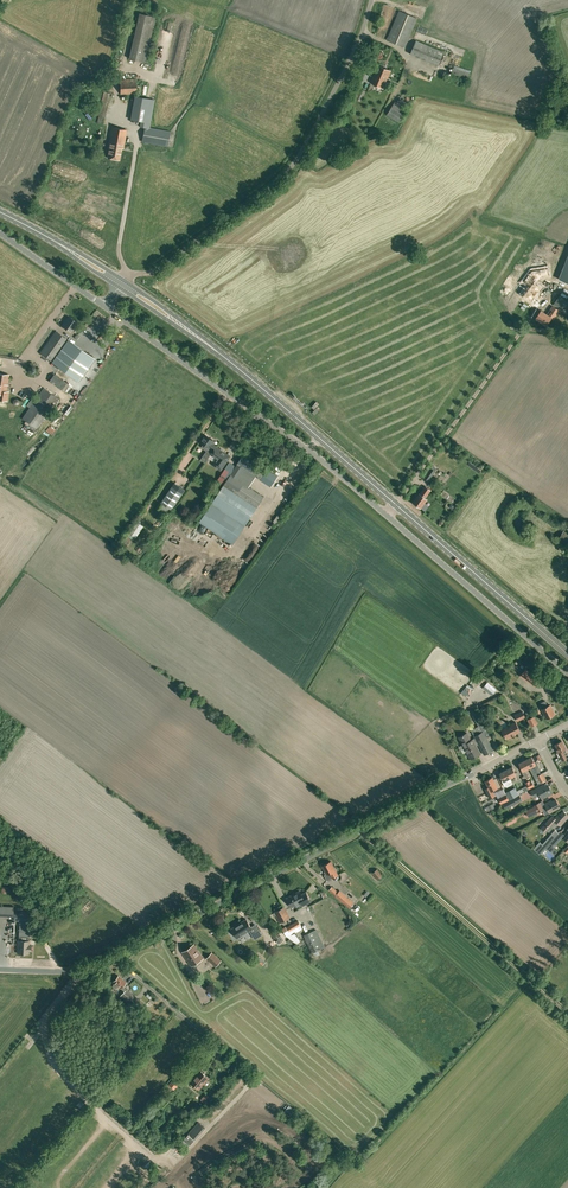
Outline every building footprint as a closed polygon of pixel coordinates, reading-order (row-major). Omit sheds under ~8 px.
[(417,18),(399,11),(387,40),(405,47),(417,18)] [(139,13),(129,59),(147,63),(157,17),(139,13)] [(444,52),(416,40),(410,53),(438,65),(444,52)] [(374,73),(388,79),(391,71),(378,65),(374,73)] [(467,81),(470,73),(453,67),(450,76),(467,81)] [(388,79),(374,73),(370,83),(384,88),(388,79)] [(120,80),(120,88),(120,94),(136,94),(136,79),(120,80)] [(365,91),(359,88),(354,98),(361,101),(365,91)] [(102,123),(103,117),(105,118),(107,107),(111,93),(104,91),(103,96),(100,95),(97,104),(100,105),(97,115),(99,116),(97,122),(102,123)] [(403,93),(397,102),(395,101),(387,115),(399,123),(408,109),(406,108),(412,99),(403,93)] [(130,119),(138,121),(151,123),(155,100),(135,96),(130,119)] [(167,146),(169,139),(170,131),(145,126),(142,142),(167,146)] [(123,149),(127,130),(111,127),(108,147),(109,148),(107,158),(120,160),(122,148),(123,149)] [(523,280),(528,283),(522,291),(524,293),(523,294),(527,297),(528,296),(530,297),(533,293),(534,294),(537,290),(536,289),(539,285),(535,282),(540,275),(548,273),(547,267),(531,269),(523,280)] [(559,296),(553,304),(567,314),(567,302),(559,296)] [(541,312),(536,317),(547,326),(551,321),(541,312)] [(71,332),(78,323),(68,316),(61,326),(71,332)] [(68,340),(60,334),(58,333),(55,331),(40,353),(44,356),(52,361),(65,343),(68,340)] [(68,345),(55,364),(74,378),(88,359),(68,345)] [(0,373),(0,393),(0,394),(0,399),(7,401),(8,392),(6,391),(9,375),(0,373)] [(62,389),(67,382),(54,374),(50,380),(62,389)] [(26,405),(29,408),(22,418),(36,428),(58,398),(44,387),(35,400),(32,398),(26,405)] [(72,405),(67,413),(69,415),(75,407),(72,405)] [(211,454),(216,446),(212,444),(214,441),(205,435),(200,442),(204,444),(202,447),(207,450),(203,456),(208,459),(211,454)] [(220,449),(216,446),(211,454),(217,459),(213,464),(221,470),(230,456),(224,452),(224,451),(221,448),(220,449)] [(244,460),(252,465),(255,460),(246,456),(244,460)] [(229,462),(217,480),(224,485),(257,507),(264,497),(243,483),(244,481),(231,472),(236,465),(229,462)] [(250,472),(270,485),(277,476),(257,462),(250,472)] [(436,471),(432,468),(425,477),(429,480),(436,471)] [(175,482),(161,502),(172,510),(185,490),(175,482)] [(257,507),(224,485),(211,503),(245,525),(257,507)] [(419,494),(425,498),(431,490),(425,486),(419,494)] [(427,499),(425,498),(419,494),(413,502),(421,508),(427,499)] [(211,503),(199,521),(233,544),(245,525),(211,503)] [(564,530),(559,538),(566,543),(567,539),(567,528),(566,527),(564,530)] [(550,631),(548,633),(554,640),(556,638),(550,631)] [(541,679),(525,668),(520,675),(536,686),(541,679)] [(497,688),(488,680),(483,687),(492,695),(497,688)] [(545,698),(542,691),(530,695),(533,702),(545,698)] [(546,718),(555,714),(550,705),(548,706),(545,700),(541,703),(544,708),(542,709),(546,718)] [(469,709),(471,713),(477,724),(483,721),(471,709),(469,709)] [(526,717),(522,711),(514,715),(518,721),(526,717)] [(531,726),(537,723),(534,716),(528,719),(531,726)] [(512,735),(520,731),(515,722),(510,724),(511,725),(502,730),(505,735),(506,739),(512,736),(512,735)] [(475,738),(473,740),(474,742),(464,748),(467,752),(468,751),(472,758),(480,754),(476,745),(478,744),(484,754),(493,750),(480,725),(471,730),(475,738)] [(474,742),(473,740),(471,741),(467,733),(459,737),(464,748),(474,742)] [(564,753),(567,751),(566,749),(561,741),(555,744),(557,748),(556,749),(562,760),(566,758),(564,753)] [(532,756),(525,760),(529,768),(536,780),(538,784),(546,780),(542,773),(538,775),(536,773),(541,770),(536,762),(535,762),(532,756)] [(529,768),(525,760),(519,763),(522,769),(521,770),(524,776),(525,775),(527,774),(525,770),(529,768)] [(506,770),(510,778),(514,776),(517,780),(520,778),(517,772),(516,773),(512,767),(506,770)] [(510,778),(506,770),(499,773),(503,780),(502,780),(505,786),(508,784),(506,780),(510,778)] [(493,790),(498,788),(492,777),(485,781),(488,787),(485,789),(490,798),(495,796),(493,790)] [(542,798),(552,793),(548,784),(542,788),(541,786),(531,791),(534,796),(539,793),(542,798)] [(516,790),(514,788),(505,792),(509,800),(518,795),(518,794),(516,790)] [(501,804),(509,800),(506,794),(498,798),(501,804)] [(507,809),(522,800),(519,795),(502,804),(507,809)] [(532,814),(536,811),(537,813),(542,810),(545,815),(549,813),(560,807),(556,799),(550,802),(550,801),(545,804),(542,806),(540,802),(533,805),(534,806),(529,808),(532,814)] [(567,817),(567,815),(563,810),(560,814),(559,813),(552,822),(555,825),(557,823),(560,825),(567,817)] [(508,824),(510,823),(516,820),(514,816),(506,820),(508,824)] [(555,838),(561,831),(557,827),(550,834),(554,838),(555,838)] [(555,838),(554,838),(551,842),(546,848),(549,851),(554,845),(555,846),(564,835),(561,831),(555,838)] [(192,843),(180,835),(178,838),(190,846),(192,843)] [(332,877),(338,874),(331,861),(322,865),(327,873),(324,875),(327,880),(332,877)] [(377,880),(383,875),(377,868),(372,873),(377,880)] [(32,881),(26,879),(23,886),(28,889),(32,881)] [(340,890),(338,892),(332,886),(329,890),(336,895),(335,896),(349,908),(354,902),(340,890)] [(302,905),(310,901),(306,892),(301,894),(300,891),(287,898),(291,907),(300,902),(302,905)] [(280,923),(290,917),(285,906),(274,912),(280,923)] [(14,916),(14,907),(0,907),(0,916),(14,916)] [(26,929),(30,930),(31,914),(28,913),(27,911),(22,908),(15,908),(15,913),(14,921),(19,921),(19,936),(17,936),(17,940),(17,953),(25,953),(26,929)] [(283,932),(296,944),(296,943),(297,944),(298,942),(298,943),(301,939),(298,936),(299,934),(298,932),(302,929),(301,926),(301,925),(298,920),(286,927),(286,926),(282,928),(284,931),(283,932)] [(259,943),(244,921),(237,925),(244,934),(247,932),(256,945),(259,943)] [(312,953),(323,948),(314,930),(303,935),(312,953)] [(296,944),(283,932),(281,934),(280,932),(273,937),(278,944),(282,941),(283,944),(287,942),(294,947),(296,944)] [(192,965),(203,958),(194,945),(183,952),(192,965)] [(215,967),(222,960),(212,952),(206,958),(215,967)] [(116,988),(118,986),(124,991),(120,996),(131,1005),(131,1006),(133,1008),(138,1003),(136,1000),(137,998),(123,985),(126,982),(118,975),(113,981),(114,983),(113,985),(113,986),(115,988),(116,988)] [(146,1036),(141,1030),(136,1035),(141,1041),(146,1036)] [(209,1078),(200,1069),(190,1081),(199,1089),(209,1078)] [(179,1073),(175,1077),(169,1084),(174,1089),(184,1077),(179,1073)] [(210,1099),(205,1094),(201,1099),(206,1103),(210,1099)] [(205,1128),(198,1122),(184,1138),(190,1144),(205,1128)]
